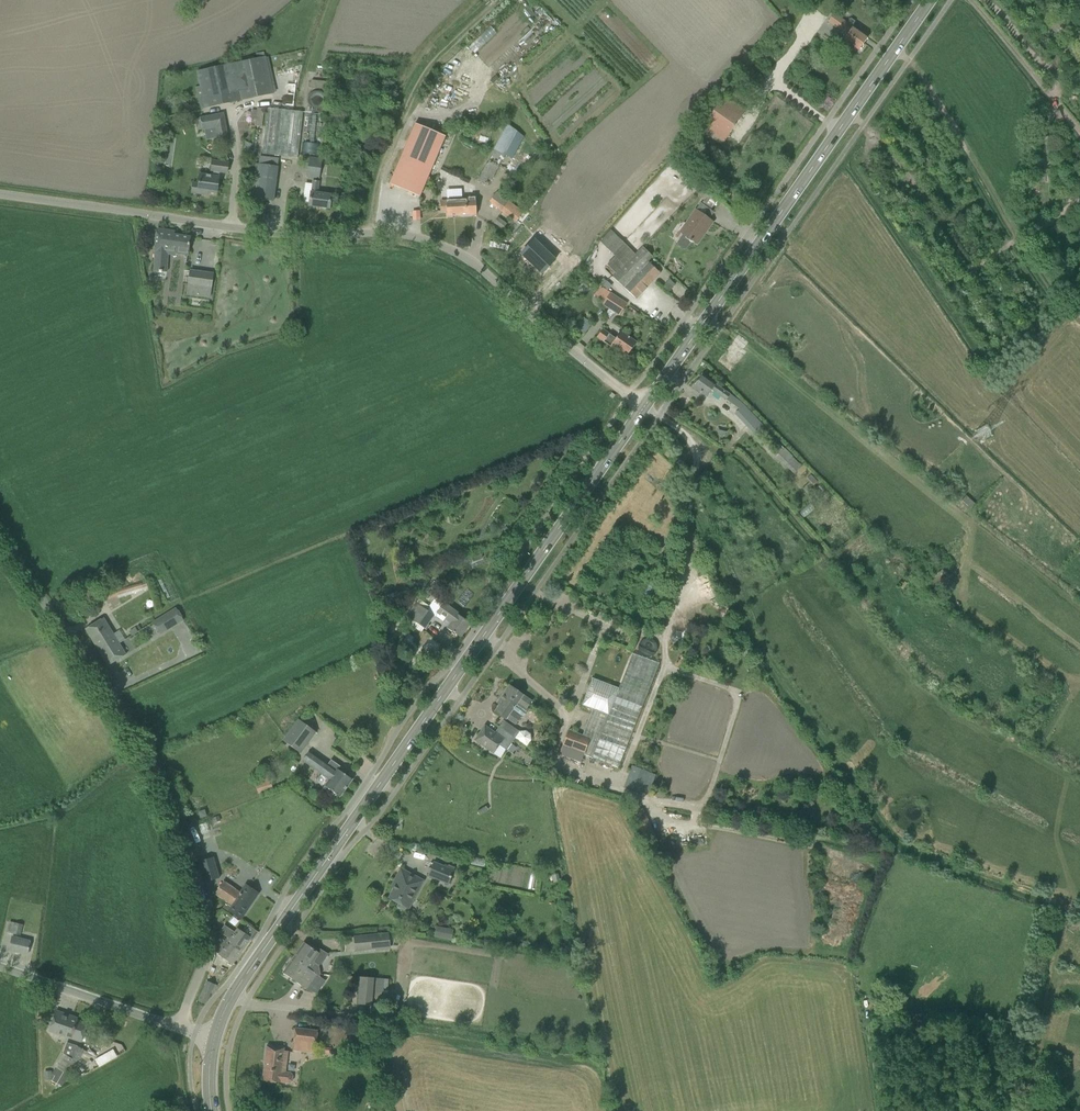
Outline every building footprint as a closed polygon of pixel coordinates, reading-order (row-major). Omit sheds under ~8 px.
[(838,28),(843,18),(831,12),(826,21),(838,28)] [(843,40),(838,47),(847,54),(852,46),(858,50),(859,49),(861,49),(863,46),(863,44),(867,38),(858,31),(851,27),(855,21),(850,18),(846,23),(841,30),(846,34),(842,39),(843,40)] [(257,57),(196,71),(201,90),(196,91),(200,108),(204,107),(204,108),(274,92),(266,56),(265,56),(264,52),(256,54),(257,57)] [(328,82),(312,80),(311,88),(327,89),(328,82)] [(723,96),(702,127),(724,142),(745,111),(723,96)] [(261,127),(263,109),(251,107),(250,118),(255,119),(255,126),(261,127)] [(267,108),(262,154),(297,158),(302,111),(267,108)] [(223,113),(199,117),(199,118),(195,118),(197,130),(201,129),(201,130),(215,128),(218,141),(228,139),(223,113)] [(389,184),(419,196),(445,136),(415,123),(389,184)] [(507,124),(477,180),(485,184),(488,178),(491,180),(504,154),(512,158),(523,137),(507,124)] [(172,129),(163,125),(159,133),(168,137),(172,129)] [(304,153),(317,154),(317,144),(305,143),(304,153)] [(272,200),(278,166),(277,166),(278,158),(259,156),(259,163),(256,163),(252,198),(272,200)] [(309,157),(306,177),(319,179),(322,158),(309,157)] [(200,174),(199,183),(193,182),(191,193),(208,195),(208,192),(216,193),(219,172),(226,173),(227,163),(211,161),(210,175),(200,174)] [(309,206),(329,209),(331,194),(317,192),(318,181),(312,180),(309,206)] [(709,191),(703,187),(698,194),(704,199),(709,191)] [(496,192),(489,202),(515,222),(523,212),(496,192)] [(462,197),(462,200),(440,201),(440,211),(446,210),(447,216),(476,215),(475,196),(462,197)] [(714,212),(700,203),(696,210),(695,210),(678,233),(681,235),(676,242),(677,245),(683,249),(686,249),(690,242),(691,240),(697,244),(703,235),(701,234),(704,230),(706,231),(712,222),(709,220),(714,212)] [(166,261),(166,259),(186,261),(187,254),(190,237),(173,235),(174,232),(157,230),(155,249),(154,260),(166,261)] [(618,237),(606,248),(614,256),(626,245),(618,237)] [(521,252),(521,253),(521,254),(522,254),(528,260),(534,266),(535,267),(541,272),(541,273),(542,273),(554,261),(554,260),(553,259),(535,241),(534,241),(534,240),(533,240),(533,241),(522,252),(521,253),(521,252)] [(652,257),(642,246),(612,276),(635,298),(659,273),(647,261),(652,257)] [(190,271),(188,284),(186,295),(210,298),(213,274),(190,271)] [(165,290),(154,293),(159,314),(170,312),(165,290)] [(626,304),(609,293),(602,304),(619,315),(626,304)] [(582,317),(573,326),(582,334),(590,324),(582,317)] [(615,339),(602,329),(597,337),(618,352),(619,350),(626,355),(636,342),(620,332),(615,339)] [(693,387),(706,396),(711,390),(739,409),(734,414),(753,434),(762,425),(744,405),(729,395),(702,375),(693,387)] [(776,456),(793,474),(801,467),(792,457),(792,456),(784,448),(784,449),(779,444),(770,451),(775,456),(776,456)] [(114,586),(103,589),(107,598),(109,598),(117,595),(147,586),(146,581),(116,590),(114,586)] [(103,589),(89,595),(92,600),(94,605),(107,598),(103,589)] [(414,603),(406,615),(424,628),(433,615),(414,603)] [(460,637),(470,623),(443,603),(436,612),(450,622),(446,627),(460,637)] [(176,607),(152,622),(160,635),(184,620),(176,607)] [(85,629),(96,647),(106,641),(109,646),(114,642),(116,645),(119,643),(103,618),(85,629)] [(657,650),(657,648),(657,647),(656,645),(656,643),(655,642),(653,641),(652,640),(651,639),(649,639),(647,639),(646,639),(644,639),(643,640),(641,641),(640,642),(639,643),(638,645),(638,647),(638,648),(638,650),(638,652),(639,653),(640,654),(641,656),(643,657),(644,657),(646,658),(647,658),(649,658),(651,657),(652,657),(653,656),(655,654),(656,653),(656,652),(657,650)] [(126,654),(119,643),(116,645),(114,642),(109,646),(106,641),(96,647),(107,665),(126,654)] [(587,738),(581,753),(618,767),(659,663),(633,653),(619,688),(592,678),(582,705),(593,709),(608,715),(597,742),(587,738)] [(501,701),(495,711),(503,717),(505,718),(515,725),(520,717),(523,717),(527,711),(527,708),(532,701),(521,694),(518,692),(509,685),(499,699),(501,701)] [(315,732),(298,719),(282,740),(300,753),(315,732)] [(503,720),(498,726),(514,738),(525,746),(529,739),(528,733),(525,731),(519,732),(503,720)] [(506,750),(514,738),(498,726),(494,732),(484,725),(474,740),(493,753),(498,745),(506,750)] [(567,730),(558,753),(578,761),(581,753),(587,738),(582,736),(567,730)] [(303,759),(329,779),(321,790),(333,798),(335,794),(339,797),(352,779),(337,769),(340,766),(333,761),(330,766),(309,751),(303,759)] [(631,765),(623,787),(640,793),(641,791),(648,772),(631,765)] [(269,777),(254,782),(258,794),(273,789),(269,777)] [(870,827),(864,831),(869,837),(874,833),(870,827)] [(267,840),(254,858),(263,864),(275,847),(267,840)] [(213,857),(198,861),(204,883),(220,878),(213,857)] [(244,862),(239,872),(248,877),(253,867),(244,862)] [(448,883),(453,870),(433,862),(428,875),(448,883)] [(419,890),(415,889),(421,879),(400,868),(391,887),(393,888),(388,898),(398,903),(396,906),(407,912),(419,890)] [(222,907),(240,920),(253,901),(235,889),(241,881),(240,881),(228,873),(214,894),(226,902),(222,907)] [(20,935),(23,925),(10,922),(7,932),(20,935)] [(225,925),(220,932),(227,937),(225,940),(228,942),(241,951),(250,938),(242,933),(238,930),(235,933),(225,925)] [(455,938),(456,928),(437,926),(436,936),(455,938)] [(355,950),(375,948),(375,950),(391,949),(389,933),(354,936),(355,950)] [(217,935),(214,939),(215,951),(233,963),(240,952),(241,951),(228,942),(225,940),(225,941),(217,935)] [(9,950),(27,954),(31,940),(12,936),(9,950)] [(314,972),(319,976),(320,974),(318,965),(321,964),(328,953),(316,947),(315,950),(304,942),(293,958),(313,973),(314,972)] [(319,976),(314,972),(313,973),(293,958),(283,972),(307,989),(317,975),(319,976)] [(358,976),(356,1004),(382,1006),(384,978),(358,976)] [(198,1001),(205,1004),(214,984),(207,981),(198,1001)] [(49,1031),(80,1041),(86,1023),(71,1018),(72,1016),(56,1011),(49,1031)] [(296,1027),(294,1042),(315,1044),(317,1030),(296,1027)] [(356,1027),(355,1035),(364,1036),(365,1029),(356,1027)] [(55,1075),(52,1081),(61,1087),(68,1075),(71,1076),(77,1066),(83,1070),(92,1062),(89,1059),(91,1058),(92,1058),(95,1053),(88,1049),(87,1051),(76,1045),(69,1057),(63,1054),(52,1074),(55,1075)] [(278,1082),(289,1083),(292,1081),(293,1076),(291,1072),(284,1071),(287,1049),(283,1048),(283,1047),(267,1045),(262,1080),(278,1082)] [(101,1066),(119,1056),(114,1048),(96,1058),(101,1066)]
